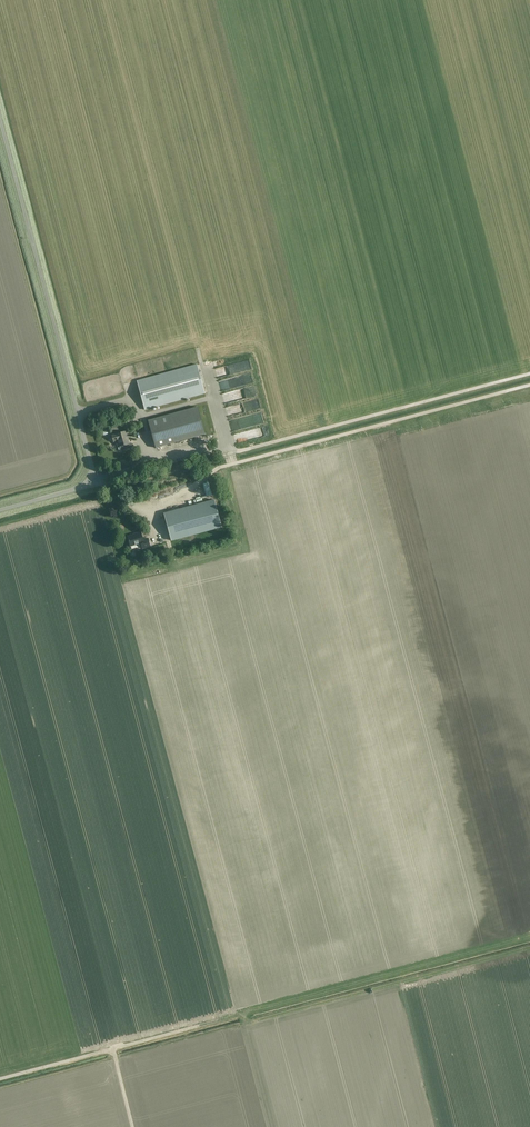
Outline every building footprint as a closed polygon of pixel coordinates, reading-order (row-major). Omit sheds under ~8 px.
[(227,365),(230,374),(246,368),(243,360),(227,365)] [(137,381),(145,410),(205,393),(197,364),(137,381)] [(215,367),(216,376),(227,374),(226,366),(215,367)] [(232,382),(233,385),(250,381),(249,374),(236,377),(237,381),(232,382)] [(155,448),(205,434),(198,407),(148,420),(155,448)] [(246,418),(248,424),(260,419),(258,414),(246,418)] [(242,417),(234,419),(237,428),(245,426),(242,417)] [(245,439),(264,434),(262,428),(243,433),(245,439)] [(121,450),(132,447),(131,443),(129,444),(127,436),(128,436),(127,431),(112,435),(113,441),(118,440),(120,446),(121,450)] [(172,541),(221,527),(214,500),(164,513),(172,541)] [(142,548),(150,546),(148,539),(143,540),(141,532),(136,534),(136,535),(128,537),(130,546),(141,543),(142,548)]
